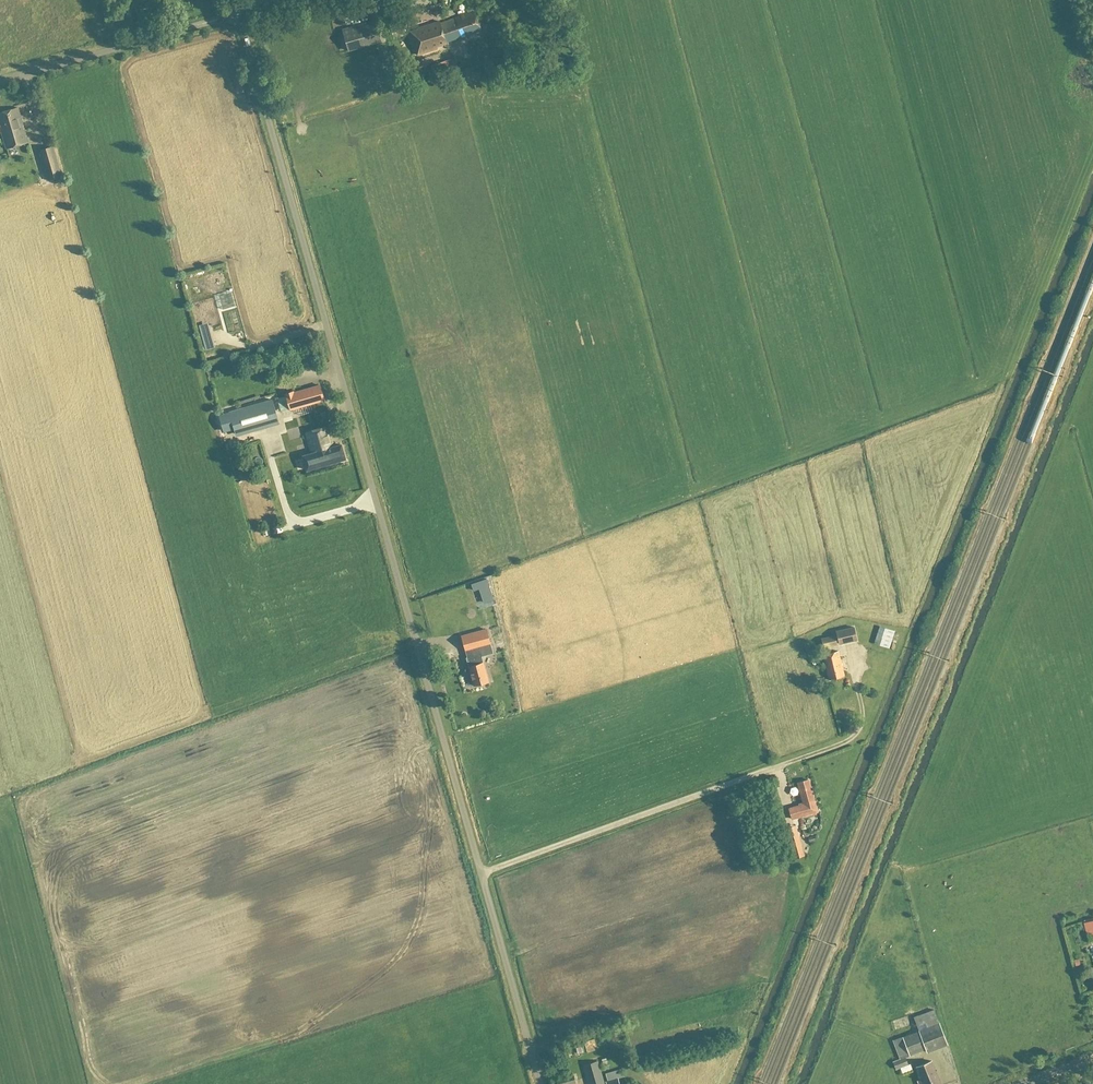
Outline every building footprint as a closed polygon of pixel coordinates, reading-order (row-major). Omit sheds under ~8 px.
[(439,21),(418,28),(417,28),(418,30),(409,33),(417,56),(437,49),(437,46),(446,43),(446,42),(469,34),(470,36),(481,32),(474,12),(440,23),(439,21)] [(375,22),(340,30),(346,54),(380,47),(375,22)] [(406,35),(404,31),(402,22),(389,24),(392,34),(393,40),(406,35)] [(445,75),(444,71),(455,68),(453,59),(430,66),(433,78),(445,75)] [(22,126),(17,108),(0,113),(0,131),(5,149),(26,142),(22,126)] [(38,151),(47,182),(61,178),(52,147),(38,151)] [(324,400),(322,393),(320,386),(293,394),(292,392),(285,395),(289,410),(310,404),(324,400)] [(235,435),(278,422),(272,400),(229,413),(235,435)] [(318,422),(326,420),(323,411),(315,413),(318,422)] [(276,463),(301,455),(291,421),(266,429),(276,463)] [(327,427),(319,429),(327,456),(330,455),(333,463),(344,460),(341,446),(333,448),(327,427)] [(327,456),(319,429),(304,433),(312,461),(315,461),(317,467),(333,463),(330,455),(327,456)] [(232,444),(227,445),(232,465),(238,463),(232,444)] [(478,582),(471,585),(473,592),(478,590),(480,589),(478,582)] [(467,586),(459,589),(464,604),(473,601),(467,586)] [(879,627),(873,643),(888,649),(894,632),(879,627)] [(856,641),(853,628),(836,632),(839,645),(856,641)] [(467,675),(470,674),(473,687),(488,683),(481,657),(493,654),(486,630),(461,637),(465,652),(466,651),(468,658),(465,658),(468,668),(466,669),(465,671),(465,674),(467,675)] [(833,636),(820,639),(823,650),(836,647),(833,636)] [(838,653),(822,657),(828,681),(844,677),(838,653)] [(803,805),(788,809),(791,820),(817,813),(808,781),(797,784),(803,805)] [(804,856),(795,826),(784,829),(793,859),(804,856)] [(1089,943),(1092,942),(1092,920),(1084,923),(1089,943)] [(918,1032),(902,1038),(892,1042),(899,1060),(892,1062),(895,1071),(900,1069),(902,1075),(912,1071),(909,1065),(907,1065),(905,1059),(909,1057),(909,1056),(925,1050),(927,1054),(947,1046),(934,1011),(913,1019),(918,1032)] [(560,1039),(551,1041),(553,1048),(562,1046),(560,1039)] [(583,1066),(588,1083),(604,1083),(598,1062),(583,1066)] [(915,1068),(922,1083),(939,1083),(931,1062),(915,1068)] [(608,1082),(605,1083),(619,1083),(617,1079),(623,1077),(621,1069),(605,1074),(608,1082)] [(556,1079),(557,1083),(574,1083),(575,1083),(573,1075),(556,1079)]
